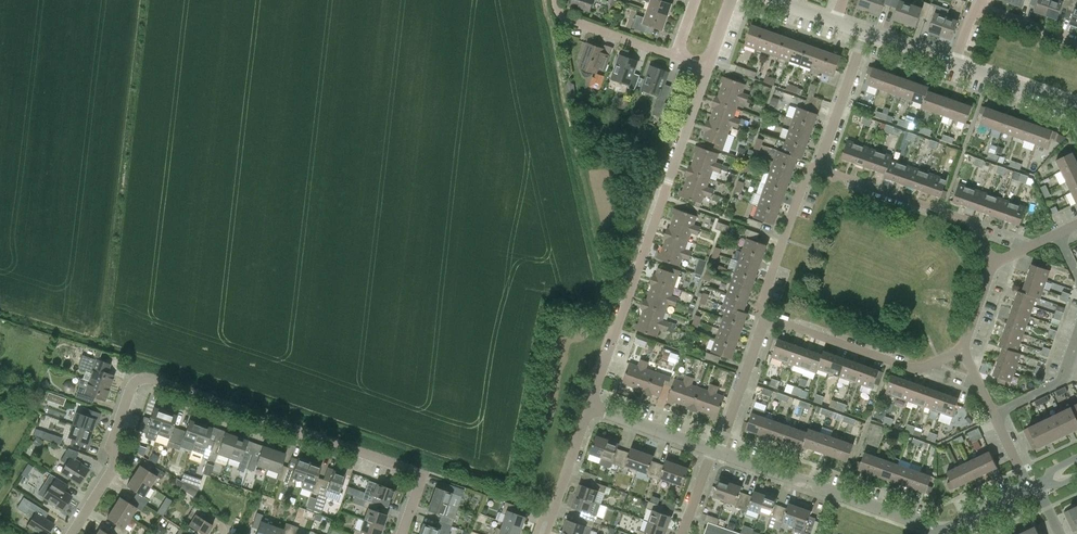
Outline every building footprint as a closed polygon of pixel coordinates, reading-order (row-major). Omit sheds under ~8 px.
[(571,4),(590,11),(594,0),(572,0),(571,4)] [(616,13),(620,3),(614,1),(612,0),(609,11),(616,13)] [(650,2),(648,10),(667,17),(672,3),(663,0),(644,0),(650,2)] [(858,6),(869,10),(873,0),(860,0),(858,6)] [(891,6),(893,0),(873,0),(869,10),(881,14),(884,4),(891,6)] [(904,23),(911,4),(901,0),(893,0),(891,6),(897,8),(893,19),(904,23)] [(1046,15),(1051,0),(1038,0),(1034,11),(1046,15)] [(1069,6),(1071,0),(1063,0),(1063,1),(1060,0),(1051,0),(1046,15),(1057,19),(1063,4),(1069,6)] [(1076,26),(1076,0),(1071,0),(1069,6),(1075,8),(1069,23),(1076,26)] [(920,16),(926,18),(931,4),(925,2),(922,8),(911,4),(904,23),(916,27),(920,16)] [(928,31),(940,35),(947,16),(949,10),(938,6),(931,4),(926,18),(932,20),(928,31)] [(647,33),(650,25),(663,30),(667,17),(648,10),(645,17),(637,14),(632,27),(635,28),(634,31),(641,33),(641,30),(647,33)] [(951,39),(958,20),(947,16),(940,35),(951,39)] [(752,24),(745,45),(756,49),(763,28),(752,24)] [(763,28),(756,49),(767,53),(774,32),(763,28)] [(774,32),(767,53),(778,56),(785,36),(774,32)] [(785,36),(778,56),(789,60),(796,40),(785,36)] [(796,40),(789,60),(800,64),(807,44),(796,40)] [(605,49),(587,43),(579,67),(580,67),(582,70),(584,76),(585,77),(586,77),(588,77),(593,74),(596,72),(597,73),(598,68),(605,70),(610,55),(603,53),(605,49)] [(807,44),(800,64),(811,68),(819,48),(807,44)] [(819,48),(811,68),(822,72),(830,52),(819,48)] [(834,76),(841,56),(830,52),(822,72),(834,76)] [(621,77),(620,82),(629,85),(628,87),(635,90),(640,75),(634,73),(637,65),(634,63),(635,59),(620,54),(613,74),(621,77)] [(665,102),(671,86),(665,84),(668,75),(665,74),(666,70),(651,65),(643,85),(652,88),(650,92),(660,96),(653,114),(665,118),(670,104),(665,102)] [(747,75),(749,69),(737,65),(735,71),(747,75)] [(867,73),(871,74),(867,84),(879,88),(885,71),(869,66),(867,73)] [(749,69),(747,75),(755,78),(757,72),(749,69)] [(885,71),(879,88),(890,92),(896,75),(885,71)] [(593,76),(589,86),(601,90),(605,76),(596,73),(595,77),(593,76)] [(896,75),(890,92),(901,96),(907,79),(896,75)] [(723,76),(721,81),(723,82),(721,89),(748,99),(748,98),(750,95),(743,92),(746,84),(723,76)] [(907,79),(901,96),(912,100),(918,83),(907,79)] [(928,90),(929,87),(918,83),(912,100),(923,103),(928,90)] [(718,96),(716,96),(714,101),(737,109),(740,100),(747,103),(746,105),(750,106),(752,100),(748,98),(748,99),(721,89),(718,96)] [(801,99),(800,105),(810,108),(814,96),(816,91),(810,89),(808,97),(807,100),(806,101),(801,99)] [(923,103),(921,107),(933,111),(939,94),(928,90),(923,103)] [(939,94),(933,111),(944,115),(950,98),(939,94)] [(778,98),(772,96),(770,104),(776,106),(778,98)] [(823,99),(814,96),(810,108),(819,111),(823,99)] [(950,98),(944,115),(955,119),(961,102),(950,98)] [(741,120),(734,117),(737,109),(714,101),(712,106),(715,106),(712,114),(740,123),(741,120)] [(857,102),(855,109),(870,114),(872,108),(857,102)] [(966,123),(972,106),(961,102),(955,119),(966,123)] [(979,112),(983,114),(980,123),(991,127),(997,111),(982,105),(979,112)] [(818,114),(797,106),(793,118),(814,125),(818,114)] [(997,111),(991,127),(1003,131),(1008,115),(997,111)] [(731,125),(738,127),(740,123),(712,114),(709,121),(707,120),(705,125),(728,133),(731,125)] [(1008,115),(1003,131),(1014,135),(1019,118),(1008,115)] [(790,129),(810,136),(814,125),(793,118),(790,129)] [(1019,118),(1014,135),(1025,139),(1030,122),(1019,118)] [(1030,122),(1025,139),(1036,143),(1042,126),(1030,122)] [(715,147),(722,150),(728,133),(705,125),(703,130),(706,131),(703,139),(716,143),(715,147)] [(1051,137),(1055,139),(1057,132),(1042,126),(1036,143),(1047,147),(1051,137)] [(786,140),(806,147),(810,136),(790,129),(786,140)] [(798,158),(802,159),(806,147),(786,140),(782,151),(798,157),(798,158)] [(848,140),(842,158),(853,162),(859,144),(848,140)] [(859,144),(853,162),(864,165),(870,148),(859,144)] [(989,152),(995,154),(997,146),(991,144),(988,152),(989,152)] [(716,162),(719,153),(696,145),(694,150),(697,151),(694,159),(721,168),(729,171),(730,166),(725,164),(725,165),(716,162)] [(870,148),(864,165),(875,169),(881,152),(870,148)] [(1066,155),(1056,159),(1061,170),(1076,163),(1076,162),(1070,148),(1064,151),(1066,155)] [(782,151),(778,150),(774,161),(794,168),(798,158),(798,157),(782,151)] [(891,160),(893,156),(881,152),(875,169),(886,173),(891,159),(891,160)] [(1014,167),(1016,162),(1006,158),(1004,163),(1014,167)] [(713,170),(720,172),(721,168),(694,159),(691,166),(689,165),(687,170),(710,178),(713,170)] [(886,173),(885,177),(896,181),(902,163),(891,160),(891,159),(886,173)] [(770,172),(790,179),(794,168),(774,161),(770,172)] [(1027,166),(1016,162),(1014,167),(1025,171),(1027,166)] [(902,163),(896,181),(907,185),(913,167),(902,163)] [(1061,170),(1067,181),(1076,176),(1076,163),(1061,170)] [(913,167),(907,185),(918,188),(924,171),(913,167)] [(685,175),(688,176),(685,183),(713,193),(714,189),(707,187),(710,178),(687,170),(685,175)] [(924,171),(918,188),(929,192),(935,175),(924,171)] [(766,183),(786,190),(790,179),(770,172),(766,183)] [(943,189),(947,180),(935,175),(929,192),(945,198),(947,191),(943,189)] [(1067,181),(1072,191),(1076,189),(1076,176),(1067,181)] [(678,195),(701,203),(705,194),(712,197),(713,193),(685,183),(683,190),(680,190),(678,195)] [(762,194),(782,202),(786,190),(766,183),(762,194)] [(959,183),(953,201),(964,205),(971,187),(959,183)] [(971,187),(964,205),(975,209),(982,191),(971,187)] [(982,191),(975,209),(986,213),(993,195),(982,191)] [(721,196),(714,193),(712,199),(719,202),(721,196)] [(758,205),(778,213),(782,202),(762,194),(758,205)] [(993,195),(986,213),(997,216),(1004,198),(993,195)] [(1004,198),(997,216),(1009,220),(1015,202),(1004,198)] [(1020,224),(1026,206),(1015,202),(1009,220),(1020,224)] [(754,217),(774,224),(778,213),(758,205),(754,217)] [(672,213),(675,214),(672,221),(700,231),(701,227),(694,224),(697,216),(697,215),(698,211),(687,208),(686,212),(674,208),(672,213)] [(763,222),(749,217),(747,224),(761,229),(763,222)] [(692,232),(698,234),(700,231),(672,221),(670,228),(667,227),(665,232),(689,241),(692,232)] [(718,221),(715,228),(721,230),(728,233),(730,226),(718,221)] [(760,233),(745,228),(743,234),(757,239),(760,233)] [(692,251),(686,249),(689,241),(665,232),(664,237),(666,238),(664,246),(691,255),(692,251)] [(767,245),(747,238),(743,249),(763,256),(767,245)] [(680,266),(683,257),(690,259),(691,255),(664,246),(661,253),(659,252),(657,257),(680,266)] [(763,256),(743,249),(739,260),(759,267),(763,256)] [(700,258),(697,265),(705,268),(707,261),(700,258)] [(759,267),(739,260),(735,271),(755,278),(759,267)] [(1050,270),(1046,268),(1047,264),(1040,262),(1039,266),(1032,264),(1029,273),(1047,279),(1050,270)] [(680,271),(673,268),(671,272),(659,268),(656,275),(653,274),(652,279),(674,287),(680,271)] [(755,278),(735,271),(731,282),(751,290),(755,278)] [(1047,279),(1029,273),(1025,282),(1043,289),(1047,279)] [(678,298),(671,296),(674,287),(652,279),(650,284),(652,285),(650,292),(677,302),(678,298)] [(751,290),(731,282),(727,294),(747,301),(751,290)] [(1036,297),(1040,298),(1043,289),(1025,282),(1022,291),(1022,292),(1037,297),(1036,297)] [(1022,291),(1019,290),(1015,300),(1033,306),(1036,297),(1037,297),(1022,292),(1022,291)] [(669,303),(676,306),(677,302),(650,292),(647,300),(645,299),(643,304),(666,312),(669,303)] [(748,313),(744,311),(747,301),(727,294),(723,305),(748,313)] [(1033,306),(1015,300),(1012,309),(1030,315),(1033,306)] [(670,322),(663,320),(666,312),(643,304),(641,309),(644,310),(641,317),(668,326),(670,322)] [(723,305),(727,306),(723,317),(744,324),(748,313),(723,305)] [(1030,315),(1012,309),(1009,318),(1027,324),(1030,315)] [(657,336),(660,327),(667,330),(668,326),(641,317),(639,324),(636,323),(634,328),(657,336)] [(744,324),(723,317),(720,328),(740,335),(744,324)] [(1027,324),(1009,318),(1006,327),(1024,334),(1027,324)] [(1024,334),(1006,327),(1002,336),(1020,343),(1024,334)] [(740,335),(720,328),(716,339),(736,347),(740,335)] [(999,346),(1003,347),(1017,352),(1020,343),(1002,336),(999,346)] [(778,338),(772,355),(784,359),(789,342),(778,338)] [(712,351),(732,358),(736,347),(716,339),(712,351)] [(795,363),(800,346),(789,342),(784,359),(795,363)] [(806,367),(812,350),(800,346),(795,363),(806,367)] [(1021,353),(1017,352),(1003,347),(1000,356),(1018,362),(1021,353)] [(648,351),(642,349),(639,356),(645,358),(648,351)] [(668,360),(671,352),(665,350),(662,358),(668,360)] [(824,350),(822,354),(812,350),(806,367),(817,371),(824,350)] [(817,371),(818,367),(829,371),(835,354),(824,350),(817,371)] [(704,358),(719,363),(721,357),(707,352),(704,358)] [(840,375),(846,358),(835,354),(829,371),(840,375)] [(108,373),(111,365),(82,355),(78,366),(79,369),(92,373),(89,380),(89,381),(109,388),(113,375),(108,373)] [(1018,362),(1000,356),(996,365),(1014,372),(1018,362)] [(630,362),(622,385),(627,387),(628,385),(635,387),(645,360),(641,358),(638,365),(630,362)] [(851,379),(857,362),(846,358),(840,375),(851,379)] [(642,390),(641,392),(646,394),(654,371),(646,368),(648,361),(645,360),(635,387),(642,390)] [(862,383),(868,366),(857,362),(851,379),(862,383)] [(998,381),(1005,384),(1007,380),(1011,381),(1014,372),(996,365),(993,375),(1000,377),(998,381)] [(874,387),(877,377),(881,379),(884,372),(868,366),(862,383),(874,387)] [(652,396),(652,393),(660,396),(664,383),(668,384),(671,377),(654,371),(646,394),(652,396)] [(675,378),(667,401),(673,403),(673,401),(681,403),(690,376),(686,374),(684,381),(675,378)] [(886,392),(897,396),(903,378),(892,374),(888,385),(884,384),(882,390),(883,390),(883,391),(886,392)] [(688,406),(687,408),(692,410),(700,387),(692,384),(694,377),(690,376),(681,403),(688,406)] [(89,402),(91,395),(105,400),(109,388),(89,381),(89,380),(82,378),(79,379),(78,383),(79,385),(75,397),(89,402)] [(908,400),(914,382),(903,378),(897,396),(908,400)] [(919,404),(925,386),(914,382),(908,400),(919,404)] [(711,383),(709,390),(700,387),(692,410),(697,412),(698,409),(705,412),(715,384),(711,383)] [(712,414),(712,417),(717,419),(725,396),(716,393),(719,386),(715,384),(705,412),(712,414)] [(764,386),(761,391),(769,395),(772,391),(764,386)] [(930,408),(936,390),(925,386),(919,404),(926,407),(924,411),(928,413),(930,408)] [(1058,396),(1068,391),(1065,386),(1056,391),(1058,396)] [(802,389),(803,389),(799,387),(796,395),(807,398),(809,392),(802,389)] [(941,412),(947,394),(936,390),(930,408),(941,412)] [(46,399),(54,402),(56,395),(49,392),(46,399)] [(957,404),(959,398),(947,394),(941,412),(953,416),(957,404)] [(1050,400),(1047,395),(1041,398),(1044,403),(1050,400)] [(1035,401),(1037,406),(1044,403),(1041,398),(1035,401)] [(1061,405),(1055,408),(1057,413),(1050,416),(1060,437),(1076,429),(1076,405),(1076,404),(1064,410),(1061,405)] [(144,416),(139,431),(145,433),(146,437),(155,441),(156,440),(158,434),(159,431),(166,411),(154,407),(150,419),(144,416)] [(750,413),(747,413),(742,428),(758,433),(764,416),(765,411),(754,407),(749,422),(747,421),(750,413)] [(100,414),(84,408),(82,415),(77,413),(72,425),(91,431),(94,422),(96,423),(100,414)] [(159,431),(158,434),(169,438),(167,444),(166,445),(173,447),(179,429),(173,427),(177,415),(166,411),(159,431)] [(1024,429),(1033,449),(1060,437),(1050,416),(1043,420),(1040,415),(1034,418),(1036,423),(1024,429)] [(764,416),(758,433),(769,437),(775,420),(764,416)] [(963,421),(968,426),(973,420),(969,416),(963,421)] [(179,450),(183,439),(194,443),(201,424),(189,420),(185,431),(179,429),(173,447),(179,450)] [(775,420),(769,437),(780,441),(786,424),(775,420)] [(208,439),(212,428),(201,424),(194,443),(192,450),(203,454),(202,457),(208,459),(215,441),(208,439)] [(786,424),(780,441),(791,445),(797,428),(786,424)] [(87,450),(90,441),(88,440),(91,431),(72,425),(68,437),(73,438),(71,445),(87,450)] [(920,436),(923,429),(912,425),(909,432),(920,436)] [(967,433),(972,442),(983,437),(978,427),(967,433)] [(44,432),(44,431),(35,428),(33,435),(42,438),(44,432)] [(809,428),(807,432),(797,428),(791,445),(802,449),(809,428)] [(806,450),(807,446),(814,449),(820,432),(809,428),(802,449),(806,450)] [(42,438),(53,442),(55,436),(44,432),(42,438)] [(215,462),(218,451),(230,455),(236,436),(225,432),(221,443),(215,441),(208,459),(215,462)] [(609,436),(598,432),(588,460),(599,464),(609,436)] [(820,432),(814,449),(825,453),(831,436),(820,432)] [(230,455),(241,459),(237,469),(244,472),(250,454),(244,452),(248,440),(236,436),(230,455)] [(623,452),(617,450),(620,440),(609,436),(599,464),(610,468),(611,467),(613,463),(618,465),(623,452)] [(831,436),(825,453),(836,457),(842,440),(831,436)] [(44,442),(36,437),(33,443),(40,448),(44,442)] [(848,461),(854,444),(842,440),(836,457),(848,461)] [(644,448),(633,444),(629,454),(623,452),(618,465),(625,467),(625,465),(637,469),(644,448)] [(252,455),(247,469),(254,471),(256,465),(267,469),(274,449),(262,445),(258,457),(252,455)] [(61,472),(79,483),(88,469),(74,460),(79,452),(68,448),(60,460),(66,464),(61,472)] [(647,475),(653,477),(658,465),(652,462),(655,452),(644,448),(637,469),(648,473),(647,475)] [(279,473),(276,479),(283,481),(288,467),(282,465),(286,454),(274,449),(267,469),(279,473)] [(997,467),(990,451),(979,456),(986,472),(997,467)] [(855,467),(859,469),(870,473),(876,456),(865,452),(861,462),(857,460),(855,467)] [(887,460),(881,477),(892,480),(898,464),(900,459),(888,455),(887,460)] [(876,456),(870,473),(881,477),(887,460),(876,456)] [(986,472),(979,456),(968,461),(976,477),(986,472)] [(653,477),(659,480),(660,477),(671,481),(679,461),(667,457),(664,467),(658,465),(653,477)] [(289,484),(291,477),(303,481),(309,462),(298,458),(294,469),(288,467),(283,481),(284,482),(283,485),(286,486),(287,483),(289,484)] [(671,481),(683,485),(690,465),(679,461),(671,481)] [(976,477),(968,461),(958,466),(965,482),(976,477)] [(211,475),(214,465),(203,462),(200,472),(211,475)] [(314,485),(312,492),(318,494),(323,479),(317,477),(321,466),(309,462),(303,481),(314,485)] [(24,469),(30,473),(33,467),(27,464),(24,469)] [(898,464),(892,480),(903,484),(909,467),(898,464)] [(157,476),(161,479),(165,473),(153,466),(150,471),(140,465),(133,475),(150,486),(157,476)] [(951,489),(954,487),(965,482),(958,466),(947,471),(951,481),(947,483),(951,489)] [(909,467),(903,484),(914,488),(920,471),(909,467)] [(323,479),(318,494),(313,510),(321,513),(327,496),(339,501),(342,495),(339,494),(345,474),(333,470),(329,482),(323,479)] [(63,510),(71,496),(59,488),(63,481),(46,471),(44,474),(49,478),(46,483),(50,486),(43,497),(49,501),(48,503),(54,507),(55,505),(63,510)] [(595,482),(597,475),(584,471),(582,477),(593,481),(595,482)] [(930,494),(932,487),(928,485),(932,475),(920,471),(914,488),(930,494)] [(195,495),(201,478),(183,472),(177,488),(195,495)] [(137,492),(133,498),(139,501),(145,505),(145,504),(150,507),(152,509),(156,504),(148,499),(144,496),(150,486),(133,475),(127,486),(137,492)] [(717,486),(713,496),(725,500),(732,479),(721,475),(717,486)] [(743,483),(732,479),(725,500),(736,504),(735,506),(741,508),(746,496),(740,493),(743,483)] [(391,502),(396,490),(369,480),(362,499),(365,500),(378,504),(380,498),(391,502)] [(591,487),(580,483),(576,495),(595,502),(599,490),(605,492),(607,486),(595,482),(593,481),(591,487)] [(457,508),(464,489),(451,485),(449,492),(436,487),(432,499),(457,508)] [(280,492),(278,499),(287,502),(289,495),(283,493),(285,493),(286,489),(286,487),(283,486),(281,492),(280,492)] [(741,508),(747,511),(748,508),(759,512),(767,491),(755,487),(752,498),(746,496),(741,508)] [(778,495),(767,491),(759,512),(771,516),(770,518),(776,521),(781,508),(775,506),(778,495)] [(572,506),(583,510),(580,517),(599,523),(601,520),(596,518),(601,504),(595,502),(576,495),(572,506)] [(54,528),(52,527),(54,524),(42,517),(45,511),(32,502),(24,497),(17,508),(25,513),(32,518),(27,525),(42,533),(50,533),(54,528)] [(137,508),(141,511),(145,505),(133,498),(130,503),(120,497),(113,507),(130,518),(137,508)] [(428,510),(441,514),(439,521),(451,526),(457,508),(432,499),(428,510)] [(676,503),(664,499),(661,505),(663,506),(674,510),(676,503)] [(363,506),(368,508),(364,519),(383,526),(387,515),(376,511),(378,504),(365,500),(363,506)] [(776,521),(782,523),(783,521),(794,524),(802,504),(790,500),(787,510),(781,508),(776,521)] [(501,513),(505,514),(502,522),(520,528),(524,516),(517,514),(520,507),(505,501),(501,513)] [(668,528),(672,516),(661,512),(663,506),(661,505),(649,501),(647,507),(653,509),(649,521),(668,528)] [(794,524),(793,529),(807,533),(811,533),(816,520),(809,518),(813,508),(802,504),(794,524)] [(156,512),(163,516),(166,510),(160,506),(156,512)] [(212,525),(202,518),(206,513),(194,506),(188,516),(192,519),(189,525),(203,533),(207,533),(212,525)] [(1064,512),(1074,531),(1076,530),(1076,506),(1064,512)] [(124,528),(130,518),(113,507),(107,517),(117,524),(113,529),(121,533),(126,533),(128,531),(124,528)] [(258,529),(256,533),(269,533),(272,525),(261,521),(263,515),(256,512),(251,527),(258,529)] [(707,514),(705,520),(718,525),(720,519),(707,514)] [(567,519),(563,531),(573,533),(590,533),(592,528),(593,526),(598,528),(599,523),(580,517),(578,523),(567,519)] [(355,529),(353,533),(367,533),(368,533),(380,533),(383,526),(364,519),(360,531),(355,529)] [(423,523),(419,533),(448,533),(451,526),(439,521),(436,528),(423,523)] [(637,533),(665,533),(668,528),(649,521),(645,532),(639,530),(637,533)] [(496,527),(493,533),(518,533),(520,528),(502,522),(500,529),(496,527)] [(283,529),(272,525),(269,533),(289,533),(292,525),(286,523),(283,529)] [(1040,523),(1027,529),(1026,526),(1020,529),(1022,532),(1018,533),(1045,533),(1040,523)] [(746,533),(751,533),(754,527),(743,524),(740,532),(746,533)] [(299,527),(292,525),(289,533),(297,533),(296,533),(299,527)] [(187,526),(185,529),(192,533),(194,531),(187,526)]
